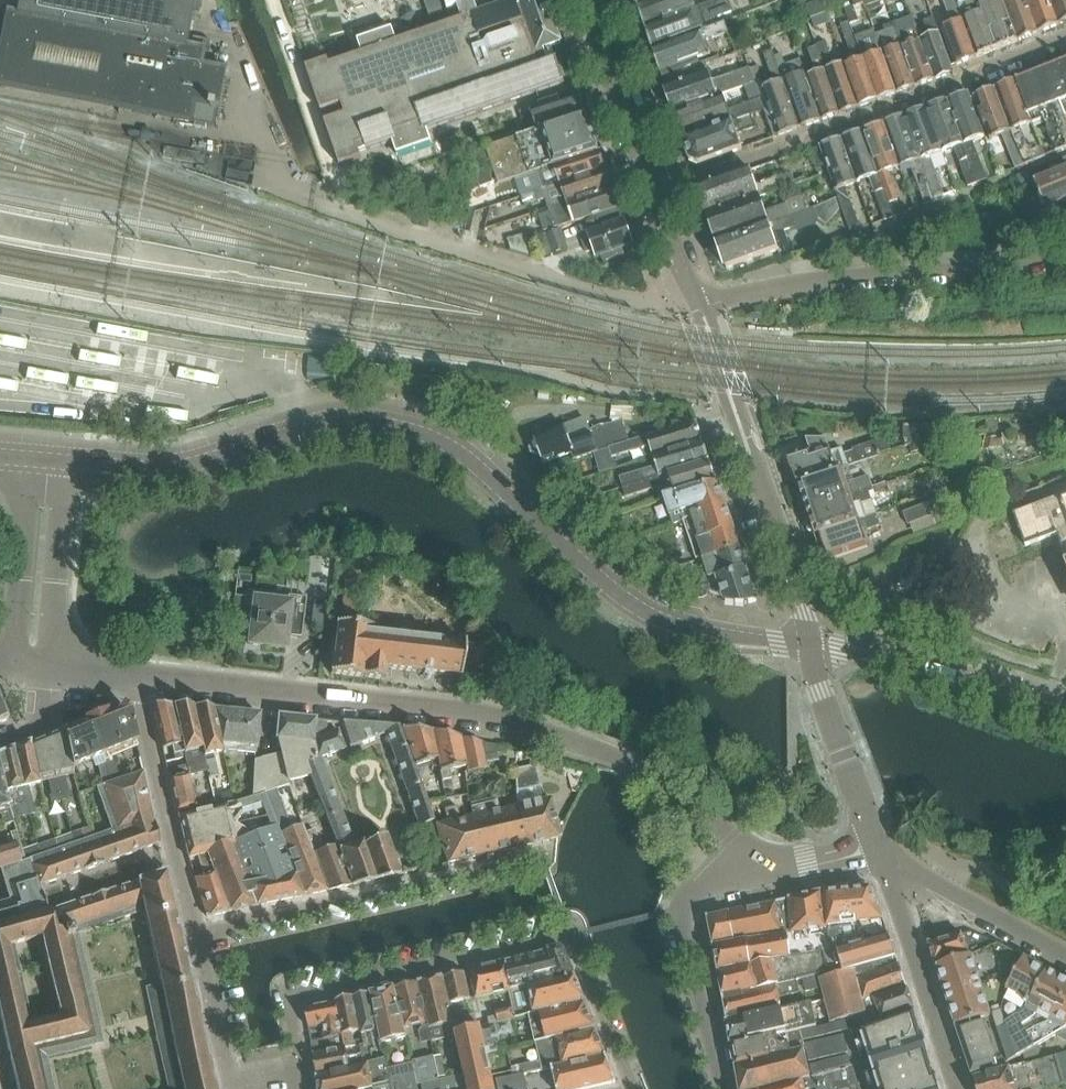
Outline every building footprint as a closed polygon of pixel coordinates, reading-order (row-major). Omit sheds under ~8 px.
[(0,75),(0,84),(103,106),(192,121),(213,125),(216,108),(223,70),(203,66),(206,51),(208,52),(208,50),(190,47),(193,33),(199,0),(24,0),(21,15),(12,13),(11,22),(10,26),(6,49),(1,70),(0,75)] [(358,40),(363,53),(330,65),(329,60),(306,67),(322,111),(336,106),(340,116),(325,122),(340,165),(362,158),(361,153),(393,141),(398,154),(432,142),(428,129),(565,82),(558,60),(550,63),(545,49),(562,43),(547,0),(521,0),(523,5),(518,6),(516,0),(479,13),(474,0),(445,0),(448,8),(458,5),(463,18),(397,41),(393,28),(358,40)] [(425,0),(430,16),(444,12),(440,0),(425,0)] [(636,3),(638,7),(639,7),(645,25),(696,6),(694,0),(644,0),(636,3)] [(729,4),(728,0),(711,0),(696,6),(645,25),(644,25),(652,48),(703,28),(702,25),(733,14),(729,4)] [(807,5),(812,18),(827,13),(822,0),(807,5)] [(826,1),(830,12),(848,5),(847,0),(828,0),(826,1)] [(865,3),(868,12),(887,5),(885,0),(872,0),(865,3)] [(964,21),(964,20),(956,0),(944,0),(953,22),(954,25),(943,29),(957,66),(978,57),(964,21)] [(981,3),(979,0),(956,0),(964,20),(964,21),(978,57),(998,49),(984,13),(984,12),(981,3)] [(981,3),(984,12),(984,13),(998,49),(1018,41),(1002,0),(979,0),(981,3)] [(1018,41),(1040,33),(1027,0),(1002,0),(1018,41)] [(1040,33),(1060,25),(1050,0),(1027,0),(1040,33)] [(1060,25),(1065,22),(1065,0),(1050,0),(1060,25)] [(854,6),(845,9),(850,22),(859,19),(854,6)] [(920,38),(921,38),(912,15),(892,22),(917,86),(936,79),(920,38)] [(928,35),(921,38),(920,38),(936,79),(954,73),(934,19),(924,23),(928,35)] [(879,100),(859,45),(850,22),(841,25),(855,62),(845,66),(844,66),(860,106),(879,100)] [(892,22),(883,25),(885,29),(876,33),(878,39),(877,39),(898,93),(917,86),(892,22)] [(704,31),(703,28),(652,48),(660,71),(712,54),(707,41),(729,34),(725,25),(704,31)] [(877,39),(859,45),(879,100),(898,93),(877,39)] [(825,42),(816,45),(817,49),(842,113),(860,106),(844,66),(845,66),(844,63),(834,66),(825,42)] [(823,120),(842,113),(817,49),(809,52),(813,64),(816,73),(807,76),(823,120)] [(775,57),(773,52),(764,55),(774,85),(766,88),(762,90),(778,136),(801,128),(775,57)] [(801,60),(786,65),(782,54),(775,57),(801,128),(823,120),(807,76),(801,60)] [(1057,65),(1065,88),(1065,61),(1057,65)] [(758,65),(750,67),(755,82),(759,81),(762,90),(766,88),(758,65)] [(1065,147),(1065,124),(1057,102),(1065,99),(1065,88),(1057,65),(1036,73),(1065,148),(1065,147)] [(673,111),(723,94),(754,83),(749,68),(712,81),(709,73),(692,78),(689,70),(664,79),(667,86),(665,87),(673,111)] [(1044,118),(1057,151),(1065,148),(1036,73),(1016,81),(1033,123),(1044,118)] [(1033,123),(1016,81),(995,89),(1024,165),(1034,161),(1030,150),(1021,128),(1033,123)] [(995,89),(975,97),(991,139),(1003,135),(1016,168),(1024,165),(995,89)] [(969,93),(948,100),(976,183),(987,179),(973,141),(985,137),(969,93)] [(682,139),(752,116),(763,112),(758,101),(729,111),(723,94),(673,111),(682,139)] [(532,107),(539,130),(542,129),(542,128),(547,127),(587,114),(581,96),(566,101),(564,96),(532,107)] [(926,108),(942,152),(954,148),(969,186),(976,183),(948,100),(926,108)] [(905,116),(935,199),(944,195),(930,157),(942,152),(926,108),(905,116)] [(600,151),(593,130),(587,114),(547,127),(542,128),(542,129),(539,130),(487,147),(499,184),(534,172),(534,174),(538,173),(537,172),(600,151)] [(752,116),(682,139),(690,161),(699,165),(743,149),(737,133),(755,127),(752,116)] [(935,199),(905,116),(883,124),(899,168),(912,163),(922,191),(927,205),(936,202),(935,199)] [(862,131),(892,217),(903,213),(897,199),(898,199),(888,172),(899,168),(883,124),(862,131)] [(870,178),(880,205),(886,220),(892,217),(862,131),(841,139),(856,183),(870,178)] [(820,147),(827,165),(851,230),(860,226),(846,187),(856,183),(841,139),(820,147)] [(1042,146),(1030,150),(1034,161),(1046,156),(1042,146)] [(811,150),(817,169),(827,165),(820,147),(811,150)] [(476,165),(486,161),(482,149),(472,153),(476,165)] [(537,172),(538,173),(543,189),(606,169),(600,151),(537,172)] [(488,165),(476,169),(482,186),(494,181),(488,165)] [(606,169),(543,189),(536,192),(536,193),(524,197),(526,205),(539,201),(539,202),(547,199),(549,206),(612,187),(606,169)] [(1035,181),(1045,207),(1065,199),(1065,169),(1035,181)] [(757,185),(751,170),(699,188),(708,213),(760,196),(760,197),(785,188),(801,184),(798,173),(778,178),(757,185)] [(1028,171),(1017,176),(1020,184),(1031,179),(1028,171)] [(546,231),(558,226),(559,228),(619,207),(612,187),(549,206),(550,208),(552,207),(555,215),(542,220),(546,231)] [(766,212),(760,197),(760,196),(708,213),(718,241),(810,208),(805,195),(786,202),(787,204),(766,212)] [(795,226),(814,219),(818,217),(825,224),(839,207),(836,199),(810,208),(718,241),(728,269),(779,250),(773,234),(795,227),(795,226)] [(633,244),(624,219),(588,232),(590,237),(584,239),(589,251),(594,249),(597,257),(602,256),(604,261),(625,254),(623,248),(633,244)] [(860,226),(851,230),(854,240),(864,236),(860,226)] [(562,231),(549,235),(554,252),(567,248),(562,231)] [(511,251),(534,258),(527,234),(508,239),(511,251)] [(610,447),(611,449),(613,456),(650,444),(653,453),(649,454),(649,456),(653,454),(654,457),(703,441),(696,421),(655,433),(655,434),(647,436),(610,447)] [(602,424),(590,431),(591,433),(598,452),(609,449),(611,449),(610,447),(609,447),(603,427),(602,424)] [(907,425),(907,436),(909,445),(921,441),(922,425),(907,425)] [(573,459),(598,452),(591,433),(571,441),(565,426),(534,437),(534,439),(531,443),(530,443),(534,454),(535,453),(540,453),(543,463),(571,452),(573,459)] [(1040,447),(1038,447),(1040,456),(1053,451),(1051,432),(1039,433),(1040,447)] [(986,438),(984,449),(1012,445),(1011,433),(1002,434),(1003,436),(986,438)] [(1032,433),(1018,433),(1019,441),(1032,440),(1032,433)] [(810,449),(787,457),(793,475),(794,475),(797,483),(842,468),(879,456),(878,454),(892,450),(889,441),(881,440),(844,453),(842,448),(831,452),(826,438),(807,438),(810,449)] [(620,476),(624,487),(709,459),(703,441),(654,457),(657,465),(620,476)] [(662,496),(716,480),(709,459),(624,487),(626,496),(659,486),(662,496)] [(547,468),(540,476),(551,485),(557,478),(558,477),(547,468)] [(798,485),(796,490),(798,496),(804,499),(805,499),(808,508),(873,486),(869,476),(851,481),(852,483),(848,485),(842,468),(797,483),(798,485)] [(711,510),(723,506),(720,497),(721,494),(717,481),(666,496),(675,523),(681,521),(699,515),(697,511),(710,507),(711,510)] [(810,518),(807,523),(810,530),(815,533),(816,532),(817,534),(859,519),(877,513),(872,499),(870,492),(874,490),(875,494),(889,489),(886,481),(873,486),(808,508),(812,517),(810,518)] [(1014,514),(1026,545),(1058,534),(1065,557),(1065,499),(1059,501),(1058,498),(1014,514)] [(928,503),(903,512),(908,525),(933,515),(928,503)] [(704,556),(739,544),(726,507),(724,508),(723,506),(711,510),(710,507),(697,511),(699,515),(681,521),(682,525),(687,524),(696,551),(702,550),(704,556)] [(817,534),(815,534),(818,543),(817,543),(822,558),(828,556),(829,560),(869,546),(863,529),(867,527),(868,529),(881,525),(877,513),(859,519),(817,534)] [(605,523),(604,529),(611,535),(617,534),(620,531),(608,520),(605,523)] [(702,596),(707,594),(713,583),(718,581),(727,578),(725,574),(746,567),(747,566),(739,544),(704,556),(708,568),(697,571),(689,587),(691,592),(697,596),(702,596)] [(678,567),(666,572),(677,579),(678,567)] [(718,581),(718,582),(723,596),(724,600),(738,601),(748,603),(757,600),(746,567),(725,574),(727,578),(718,581)] [(347,580),(343,615),(357,616),(361,582),(347,580)] [(713,584),(710,592),(723,596),(718,582),(713,584)] [(249,643),(286,647),(288,635),(304,637),(304,635),(303,635),(307,596),(289,594),(288,601),(255,597),(253,614),(249,614),(248,625),(251,626),(249,643)] [(461,676),(463,663),(465,642),(371,631),(371,626),(337,623),(331,673),(386,679),(387,667),(461,676)] [(8,720),(0,699),(0,723),(8,720)] [(155,709),(154,709),(163,748),(164,747),(173,745),(176,759),(178,758),(178,759),(186,757),(184,752),(173,705),(155,703),(155,709)] [(102,714),(92,717),(107,753),(108,757),(105,758),(105,761),(108,772),(110,782),(120,778),(111,751),(135,741),(138,741),(131,711),(123,705),(122,706),(102,714)] [(194,707),(173,705),(184,752),(186,757),(187,765),(189,772),(189,773),(199,771),(208,769),(194,707)] [(214,709),(194,707),(208,769),(209,776),(213,775),(219,774),(214,753),(223,751),(223,749),(214,709)] [(232,711),(214,709),(223,749),(224,749),(239,750),(239,744),(257,746),(260,714),(261,714),(261,713),(258,713),(243,712),(242,711),(232,710),(232,711)] [(255,758),(253,796),(265,792),(277,789),(290,784),(290,781),(311,776),(305,761),(318,757),(314,737),(316,719),(279,715),(279,716),(277,738),(278,738),(281,752),(255,758)] [(92,717),(64,729),(72,767),(107,753),(92,717)] [(316,719),(314,737),(318,757),(320,756),(345,747),(339,729),(327,733),(329,720),(316,719)] [(376,724),(358,723),(341,721),(351,746),(352,745),(380,735),(376,724)] [(376,724),(380,735),(386,732),(396,759),(411,754),(401,727),(401,726),(376,724)] [(401,727),(411,754),(415,766),(430,761),(438,758),(431,730),(401,727)] [(48,736),(62,799),(71,797),(70,791),(68,791),(65,775),(74,773),(72,767),(64,729),(48,736)] [(435,731),(431,730),(438,758),(439,767),(440,770),(442,781),(443,780),(452,778),(451,769),(467,766),(467,771),(487,767),(487,764),(486,761),(483,742),(483,741),(471,739),(441,732),(435,731)] [(62,799),(48,736),(32,742),(40,780),(49,778),(52,796),(51,796),(52,802),(62,799)] [(32,742),(15,749),(24,786),(16,788),(19,803),(27,802),(30,813),(35,812),(29,786),(41,783),(40,780),(32,742)] [(497,744),(483,742),(486,761),(500,759),(497,744)] [(515,747),(506,747),(506,760),(515,760),(515,747)] [(0,755),(0,763),(14,818),(30,813),(27,802),(19,803),(16,788),(24,786),(15,749),(0,755)] [(411,754),(396,759),(402,777),(406,788),(420,783),(414,766),(415,766),(411,754)] [(325,810),(325,811),(340,806),(338,800),(320,756),(318,757),(305,761),(311,776),(325,810)] [(438,758),(430,761),(432,769),(439,767),(438,758)] [(98,763),(101,773),(108,772),(105,761),(98,763)] [(5,825),(15,821),(14,818),(0,763),(0,809),(5,825)] [(537,763),(517,768),(518,805),(526,844),(561,836),(560,833),(552,797),(544,798),(541,785),(542,785),(537,763)] [(170,776),(177,810),(178,810),(196,806),(189,773),(189,772),(187,765),(178,767),(179,774),(170,776)] [(123,778),(110,782),(103,784),(97,786),(112,829),(92,836),(59,848),(41,855),(30,859),(26,860),(25,860),(1,868),(12,900),(7,901),(0,903),(0,1008),(9,1046),(18,1088),(55,1088),(47,1056),(92,1046),(105,1042),(79,931),(144,910),(161,984),(147,987),(171,1088),(215,1088),(199,1016),(200,1016),(196,1002),(195,1002),(191,984),(192,984),(183,944),(182,944),(166,872),(109,891),(109,890),(91,896),(92,897),(49,911),(44,898),(40,885),(160,842),(144,770),(123,778)] [(101,773),(103,784),(110,782),(108,772),(101,773)] [(452,778),(443,780),(444,788),(454,787),(452,778)] [(434,820),(420,783),(406,788),(419,824),(434,820)] [(232,792),(223,794),(226,804),(231,803),(234,802),(232,792)] [(277,793),(267,797),(271,809),(281,805),(277,793)] [(495,796),(470,801),(474,815),(482,854),(500,850),(508,848),(526,844),(518,805),(516,805),(498,809),(495,796)] [(225,804),(179,814),(179,816),(184,834),(189,857),(190,857),(198,855),(208,853),(231,910),(256,905),(233,842),(247,837),(247,833),(246,830),(236,824),(242,814),(243,813),(240,801),(234,802),(231,803),(226,804),(225,804)] [(448,821),(437,823),(448,861),(448,862),(449,861),(482,854),(474,815),(460,818),(457,805),(445,808),(448,821)] [(337,845),(353,839),(340,806),(325,811),(337,845)] [(233,842),(256,905),(305,894),(297,873),(281,833),(277,825),(247,837),(233,842)] [(293,829),(281,833),(297,873),(305,894),(326,889),(305,832),(302,825),(293,829)] [(89,827),(72,833),(75,842),(92,836),(89,827)] [(315,828),(305,832),(326,889),(329,889),(352,884),(337,845),(323,849),(315,828)] [(1,868),(25,860),(24,856),(24,855),(23,850),(21,844),(21,842),(17,831),(9,833),(13,842),(0,846),(0,868),(1,868)] [(72,833),(56,839),(59,848),(75,842),(72,833)] [(373,879),(400,873),(405,872),(400,860),(395,859),(386,835),(365,844),(364,843),(363,844),(373,879)] [(56,839),(38,845),(41,855),(59,848),(56,839)] [(363,844),(364,843),(363,841),(354,845),(353,839),(337,845),(352,884),(353,884),(373,879),(363,844)] [(38,845),(23,850),(24,855),(24,856),(25,860),(26,860),(30,859),(41,855),(38,845)] [(196,877),(207,915),(231,910),(208,853),(198,855),(205,875),(196,877)] [(832,949),(823,951),(827,969),(835,967),(836,973),(854,968),(897,956),(883,919),(873,891),(866,887),(824,891),(828,928),(861,923),(868,943),(832,949)] [(824,891),(788,899),(792,933),(804,931),(805,937),(829,933),(832,949),(868,943),(861,923),(828,928),(824,891)] [(776,902),(708,917),(714,945),(748,939),(788,933),(792,933),(788,899),(776,902)] [(748,939),(714,945),(718,970),(773,959),(786,957),(791,956),(823,951),(832,949),(829,933),(805,937),(804,931),(792,933),(788,933),(748,939)] [(962,934),(930,944),(937,966),(972,955),(993,946),(999,944),(971,932),(962,934)] [(993,946),(1008,971),(1014,975),(1017,976),(1009,990),(1007,994),(1027,1005),(1029,1006),(1039,1011),(1051,1018),(1065,1026),(1065,980),(1003,945),(999,944),(993,946)] [(937,966),(956,1026),(991,1015),(993,1014),(998,1030),(1001,1039),(1003,1045),(1008,1062),(1023,1054),(1035,1047),(1040,1044),(1054,1035),(1056,1034),(1065,1028),(1065,1026),(1051,1018),(1039,1011),(1029,1006),(1027,1005),(1007,994),(1009,990),(1017,976),(1014,975),(1008,971),(993,946),(972,955),(937,966)] [(531,956),(538,984),(574,975),(569,961),(565,952),(559,948),(531,956)] [(773,959),(718,970),(723,997),(778,984),(781,983),(797,979),(802,978),(819,974),(828,972),(827,969),(823,951),(791,956),(786,957),(773,959)] [(509,961),(516,990),(538,984),(531,956),(509,961)] [(471,971),(478,999),(511,991),(516,990),(509,961),(496,965),(471,971)] [(820,977),(819,977),(821,987),(831,1022),(867,1014),(863,1001),(907,987),(899,963),(856,977),(854,968),(836,973),(820,977)] [(444,977),(450,1003),(472,998),(467,978),(465,972),(444,977)] [(819,974),(802,978),(805,991),(821,987),(819,977),(820,977),(819,974)] [(538,984),(516,990),(511,991),(514,1005),(497,1010),(498,1016),(489,1018),(490,1024),(512,1019),(529,1015),(552,1009),(553,1015),(564,1012),(563,1007),(585,1002),(574,975),(538,984)] [(444,977),(419,982),(429,1021),(433,1040),(445,1037),(443,1026),(455,1023),(452,1012),(450,1003),(444,977)] [(778,984),(723,997),(728,1022),(758,1015),(771,1012),(783,1010),(780,997),(800,993),(797,979),(781,983),(778,984)] [(419,982),(396,987),(405,1026),(422,1023),(423,1027),(420,1031),(422,1042),(433,1040),(429,1021),(419,982)] [(379,1029),(382,1042),(396,1038),(407,1036),(405,1026),(396,987),(372,993),(380,1029),(379,1029)] [(907,987),(863,1001),(867,1014),(872,1028),(915,1010),(907,987)] [(373,1051),(377,1050),(372,1031),(379,1029),(380,1029),(372,993),(355,997),(362,1030),(364,1039),(365,1045),(360,1046),(362,1055),(364,1066),(369,1065),(369,1063),(375,1062),(373,1051)] [(353,1032),(362,1030),(355,997),(338,1001),(347,1047),(356,1045),(355,1040),(353,1032)] [(312,1041),(314,1054),(347,1047),(338,1001),(311,1007),(308,1011),(307,1011),(310,1028),(324,1025),(327,1038),(312,1041)] [(552,1009),(529,1015),(535,1042),(536,1042),(545,1040),(589,1031),(596,1029),(594,1024),(594,1023),(592,1019),(585,1002),(563,1007),(564,1012),(553,1015),(552,1009)] [(758,1015),(728,1022),(733,1044),(776,1035),(779,1034),(787,1032),(800,1029),(818,1025),(812,1002),(797,1006),(783,1010),(771,1012),(758,1015)] [(457,1032),(479,1027),(476,1014),(468,1016),(466,1009),(452,1012),(455,1023),(457,1032)] [(861,1032),(868,1054),(873,1072),(874,1074),(874,1073),(879,1088),(901,1088),(913,1085),(937,1077),(930,1056),(924,1036),(916,1012),(872,1028),(861,1032)] [(991,1015),(956,1026),(973,1074),(1008,1062),(1003,1045),(1001,1039),(998,1030),(993,1014),(991,1015)] [(490,1024),(482,1026),(487,1047),(502,1043),(500,1034),(515,1031),(512,1019),(490,1024)] [(847,1021),(832,1024),(834,1033),(849,1029),(847,1021)] [(832,1024),(820,1027),(822,1036),(834,1033),(832,1024)] [(457,1032),(467,1073),(470,1088),(495,1088),(487,1052),(488,1052),(487,1047),(482,1026),(479,1027),(457,1032)] [(820,1027),(802,1032),(805,1040),(822,1036),(820,1027)] [(1056,1034),(1057,1035),(1065,1040),(1065,1028),(1056,1034)] [(540,1061),(519,1065),(521,1074),(525,1073),(554,1068),(565,1065),(606,1056),(596,1029),(589,1031),(545,1040),(536,1042),(540,1061)] [(737,1067),(741,1088),(759,1088),(811,1075),(800,1029),(787,1032),(779,1034),(781,1045),(783,1056),(737,1067)] [(776,1035),(733,1044),(737,1067),(783,1056),(781,1045),(779,1034),(776,1035)] [(844,1035),(834,1038),(836,1046),(846,1044),(844,1035)] [(834,1038),(823,1040),(825,1049),(836,1046),(834,1038)] [(823,1040),(806,1044),(808,1053),(825,1049),(823,1040)] [(846,1044),(836,1046),(838,1055),(848,1052),(846,1044)] [(1035,1047),(1023,1054),(1025,1059),(1040,1055),(1042,1051),(1040,1044),(1035,1047)] [(836,1046),(825,1049),(827,1057),(838,1055),(836,1046)] [(314,1054),(319,1077),(364,1066),(362,1055),(349,1058),(347,1047),(314,1054)] [(825,1049),(808,1053),(810,1061),(827,1057),(825,1049)] [(1057,1054),(1060,1064),(1065,1062),(1065,1051),(1057,1054)] [(974,1078),(978,1088),(1044,1088),(1065,1083),(1063,1074),(1060,1064),(1057,1054),(974,1078)] [(849,1055),(839,1058),(841,1067),(851,1064),(849,1055)] [(436,1056),(414,1061),(416,1073),(419,1084),(423,1083),(440,1079),(440,1078),(436,1057),(436,1056)] [(554,1068),(559,1088),(584,1088),(616,1082),(606,1056),(565,1065),(554,1068)] [(839,1058),(828,1061),(830,1070),(841,1067),(839,1058)] [(390,1078),(388,1068),(386,1059),(375,1062),(369,1063),(369,1065),(364,1066),(319,1077),(320,1088),(370,1088),(379,1087),(392,1085),(390,1078)] [(416,1073),(414,1061),(388,1068),(390,1078),(401,1076),(405,1075),(416,1073)] [(828,1061),(811,1066),(813,1075),(830,1070),(828,1061)] [(855,1065),(847,1067),(849,1074),(852,1088),(860,1086),(855,1065)] [(852,1088),(849,1074),(847,1067),(811,1075),(759,1088),(847,1088),(852,1088)] [(405,1075),(401,1076),(403,1088),(419,1088),(418,1084),(416,1073),(405,1075)] [(423,1083),(424,1088),(470,1088),(467,1073),(440,1079),(423,1083)] [(525,1073),(521,1074),(497,1080),(499,1088),(529,1088),(525,1073)] [(401,1076),(390,1078),(392,1085),(392,1088),(403,1088),(401,1076)] [(937,1077),(913,1085),(901,1088),(941,1088),(937,1077)]
